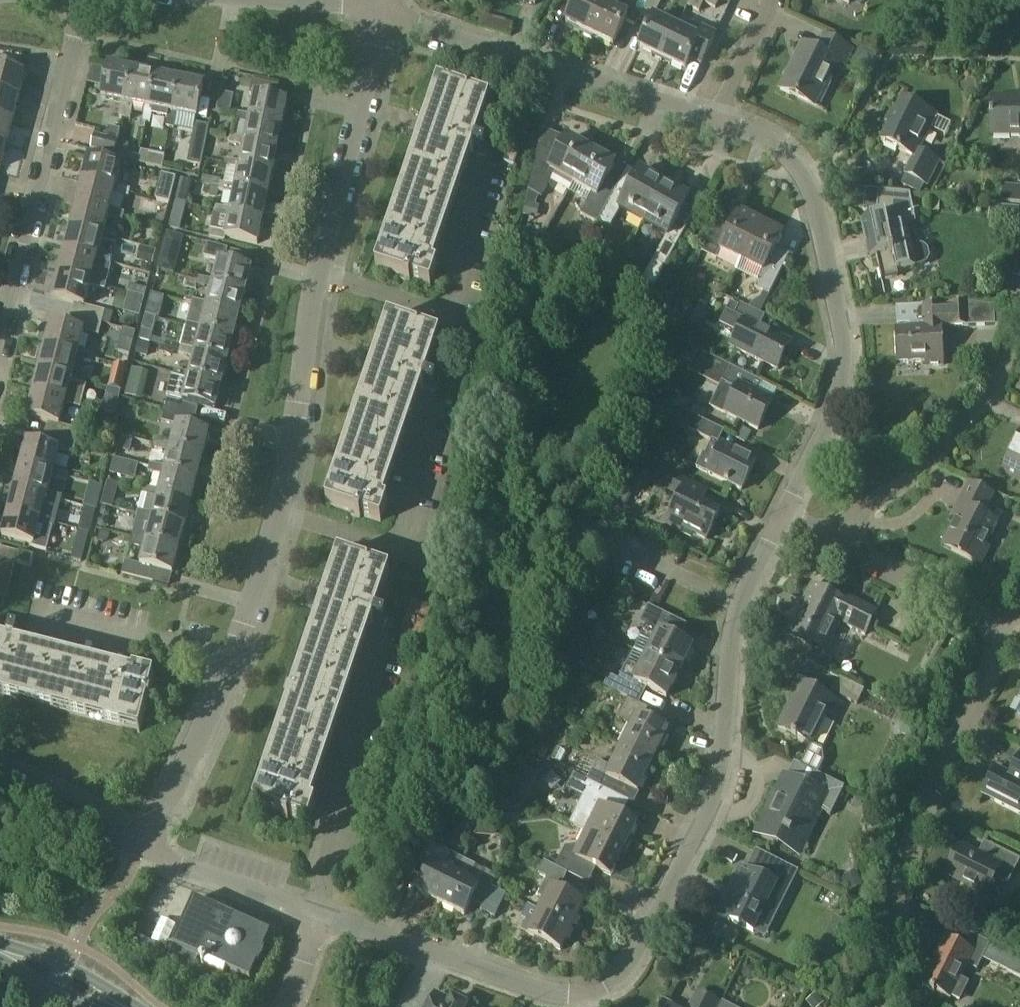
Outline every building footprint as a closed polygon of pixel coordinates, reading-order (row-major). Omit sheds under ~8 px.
[(606,0),(595,0),(577,0),(565,23),(579,30),(578,34),(597,42),(598,39),(589,35),(606,0)] [(598,39),(612,46),(627,15),(616,10),(620,0),(606,0),(589,35),(598,39)] [(639,19),(649,25),(661,0),(648,0),(639,19)] [(689,6),(700,11),(704,3),(715,8),(719,0),(692,0),(689,6)] [(661,59),(676,28),(653,17),(649,25),(638,48),(661,59)] [(676,28),(661,59),(684,71),(689,61),(700,66),(714,36),(702,30),(698,39),(676,28)] [(842,66),(850,50),(826,38),(818,54),(802,46),(780,91),(813,107),(835,62),(842,66)] [(875,67),(879,59),(872,55),(869,63),(875,67)] [(127,105),(134,71),(109,65),(102,100),(121,104),(121,103),(127,105)] [(19,97),(25,75),(0,69),(0,92),(19,97)] [(150,109),(157,76),(134,71),(127,105),(121,103),(121,104),(119,117),(130,120),(133,106),(145,108),(150,109)] [(174,114),(180,80),(157,76),(150,109),(145,108),(143,123),(151,124),(153,110),(169,113),(174,114)] [(169,113),(166,128),(175,130),(178,115),(196,118),(203,85),(180,80),(174,114),(169,113)] [(236,114),(234,121),(249,125),(250,119),(252,120),(282,126),(287,103),(277,101),(280,88),(253,82),(250,95),(255,96),(250,115),(236,114)] [(482,121),(489,102),(440,85),(428,119),(422,117),(416,135),(423,137),(377,270),(429,288),(436,268),(426,264),(466,149),(483,155),(485,148),(474,144),(475,140),(469,138),(476,119),(482,121)] [(13,120),(19,97),(0,92),(0,117),(13,120)] [(914,158),(935,116),(902,99),(881,141),(914,158)] [(991,100),(990,136),(1019,136),(1019,100),(991,100)] [(7,143),(13,120),(0,117),(0,141),(7,143)] [(246,139),(245,143),(279,150),(282,149),(284,139),(280,136),(282,126),(252,120),(250,119),(249,125),(246,139)] [(202,165),(203,159),(209,127),(196,124),(188,162),(202,165)] [(107,140),(117,142),(119,132),(110,130),(107,140)] [(573,183),(590,152),(567,139),(543,130),(530,192),(543,199),(556,174),(573,183)] [(117,142),(107,140),(94,136),(91,150),(114,156),(117,142)] [(244,147),(240,167),(273,174),(277,150),(279,150),(245,143),(246,139),(230,138),(229,144),(244,147)] [(117,142),(114,156),(125,158),(128,145),(117,142)] [(516,166),(520,150),(511,148),(507,164),(516,166)] [(162,168),(164,156),(141,152),(139,164),(162,168)] [(590,152),(573,183),(594,195),(582,215),(586,218),(583,224),(592,230),(597,222),(617,187),(606,180),(614,166),(590,152)] [(926,185),(938,163),(921,154),(910,177),(926,185)] [(115,189),(114,195),(129,197),(131,190),(116,186),(121,167),(89,159),(83,181),(115,189)] [(239,171),(236,186),(235,190),(268,197),(273,174),(240,167),(241,163),(226,162),(225,168),(239,171)] [(642,223),(664,183),(640,170),(637,175),(629,170),(598,224),(606,229),(617,209),(642,223)] [(110,210),(114,195),(115,189),(83,181),(77,204),(109,212),(108,217),(123,220),(124,216),(125,213),(110,210)] [(664,183),(642,223),(666,237),(652,262),(663,268),(690,219),(680,213),(689,197),(664,183)] [(234,195),(231,210),(230,214),(264,221),(268,197),(235,190),(236,186),(222,185),(220,192),(234,195)] [(159,187),(156,200),(169,203),(170,203),(173,191),(159,187)] [(911,248),(906,225),(912,224),(910,215),(915,214),(910,194),(879,191),(865,191),(864,211),(868,211),(870,220),(861,221),(867,247),(875,245),(882,281),(899,278),(898,272),(916,268),(925,266),(927,264),(929,261),(930,258),(930,254),(929,251),(926,249),(923,247),(920,247),(911,248)] [(143,197),(140,208),(156,212),(159,201),(143,197)] [(104,232),(108,217),(109,212),(77,204),(71,227),(103,236),(102,241),(117,244),(119,236),(104,232)] [(230,214),(231,210),(216,209),(215,214),(230,217),(229,219),(226,232),(211,230),(210,237),(225,241),(225,239),(258,246),(264,221),(230,214)] [(741,262),(760,224),(739,213),(732,227),(718,221),(703,252),(716,259),(720,252),(741,262)] [(760,224),(741,262),(763,273),(756,287),(771,294),(790,256),(774,248),(782,234),(760,224)] [(98,256),(102,241),(103,236),(71,227),(65,250),(98,259),(96,264),(111,267),(112,260),(98,256)] [(176,253),(180,238),(169,235),(165,250),(176,253)] [(214,284),(245,292),(251,269),(248,269),(251,258),(209,247),(206,258),(219,261),(215,280),(214,284)] [(92,279),(96,264),(98,259),(65,250),(59,274),(91,283),(90,289),(104,291),(107,283),(92,279)] [(135,277),(138,267),(120,262),(117,272),(135,277)] [(84,307),(90,289),(91,283),(59,274),(52,299),(74,305),(72,315),(102,323),(105,313),(84,307)] [(245,292),(214,284),(215,280),(199,277),(197,285),(212,289),(208,304),(208,307),(239,316),(245,292)] [(128,286),(127,292),(144,297),(146,290),(128,286)] [(778,371),(791,343),(761,328),(765,319),(730,300),(725,310),(748,321),(734,349),(778,371)] [(206,312),(203,325),(202,330),(233,338),(239,316),(208,307),(208,304),(193,301),(191,308),(206,312)] [(945,366),(943,327),(969,326),(969,304),(945,304),(923,305),(924,328),(894,329),(896,363),(924,362),(925,367),(945,366)] [(974,323),(1001,321),(1000,305),(973,306),(974,323)] [(105,313),(102,323),(110,325),(112,315),(105,313)] [(99,335),(102,323),(72,315),(68,328),(52,323),(46,346),(78,355),(76,360),(92,363),(93,356),(79,352),(84,332),(99,335)] [(156,319),(146,316),(143,330),(152,333),(156,319)] [(432,358),(439,337),(389,321),(378,354),(370,352),(365,369),(364,370),(372,373),(328,506),(379,523),(385,504),(376,501),(415,386),(432,392),(434,385),(423,381),(425,377),(418,375),(425,356),(432,358)] [(196,350),(195,354),(227,362),(233,338),(202,330),(203,325),(188,323),(181,348),(196,350)] [(150,363),(154,345),(140,341),(135,360),(150,363)] [(121,342),(119,351),(129,354),(131,344),(121,342)] [(73,375),(76,360),(78,355),(46,346),(40,369),(72,378),(70,384),(85,387),(86,382),(87,378),(73,375)] [(195,357),(191,373),(190,377),(221,385),(227,362),(195,354),(196,350),(181,348),(180,355),(195,357)] [(249,359),(231,359),(230,385),(248,386),(249,359)] [(772,402),(765,398),(758,395),(764,385),(732,368),(724,384),(738,391),(726,414),(758,430),(772,402)] [(66,398),(70,384),(72,378),(40,369),(34,392),(66,401),(64,406),(80,408),(80,405),(81,402),(66,398)] [(132,369),(129,382),(144,386),(148,373),(132,369)] [(168,398),(165,410),(196,419),(199,406),(215,410),(221,385),(190,377),(191,373),(175,371),(174,376),(172,376),(166,398),(168,398)] [(112,376),(109,388),(121,391),(124,379),(112,376)] [(80,431),(59,425),(64,406),(66,401),(34,392),(27,417),(48,424),(46,434),(77,442),(80,431)] [(193,429),(196,419),(165,410),(162,421),(177,425),(172,444),(171,448),(203,456),(209,433),(193,429)] [(721,447),(717,445),(724,432),(683,411),(677,424),(689,431),(714,443),(707,457),(705,456),(698,469),(742,491),(756,462),(722,446),(721,447)] [(68,474),(54,470),(60,451),(74,455),(77,442),(46,434),(43,446),(27,442),(21,464),(53,474),(52,479),(66,481),(68,474)] [(1003,471),(1019,480),(1019,437),(1003,471)] [(171,448),(172,444),(157,441),(156,445),(155,449),(170,453),(170,454),(166,469),(165,471),(197,479),(203,456),(171,448)] [(48,494),(52,479),(53,474),(21,464),(15,487),(47,496),(46,502),(60,504),(62,497),(48,494)] [(164,476),(160,491),(159,495),(190,503),(197,479),(165,471),(166,469),(150,465),(148,472),(164,476)] [(707,541),(720,514),(703,505),(708,494),(670,475),(663,489),(680,497),(666,525),(681,533),(683,529),(707,541)] [(977,562),(996,523),(983,517),(993,497),(971,486),(955,516),(958,517),(944,546),(977,562)] [(42,517),(46,502),(47,496),(15,487),(9,511),(41,520),(39,526),(54,528),(56,521),(42,517)] [(154,514),(153,518),(184,526),(190,503),(159,495),(160,491),(144,488),(138,511),(154,514)] [(36,540),(39,526),(41,520),(9,511),(2,536),(34,545),(33,548),(48,552),(50,544),(36,540)] [(152,524),(148,537),(147,541),(178,549),(184,526),(153,518),(154,514),(138,511),(136,520),(152,524)] [(141,566),(126,562),(123,575),(169,587),(178,549),(147,541),(148,537),(132,535),(130,546),(145,550),(141,566)] [(75,545),(71,560),(81,563),(85,548),(75,545)] [(15,563),(18,552),(0,548),(0,559),(15,563)] [(30,568),(34,556),(20,552),(17,564),(30,568)] [(382,594),(389,574),(340,558),(329,590),(322,587),(316,605),(323,607),(255,808),(307,825),(314,806),(304,802),(365,621),(382,628),(385,620),(374,617),(375,613),(369,611),(375,592),(382,594)] [(15,563),(0,559),(0,570),(12,573),(15,563)] [(12,573),(0,570),(0,581),(9,584),(12,573)] [(9,584),(0,581),(0,596),(6,598),(9,584)] [(823,592),(810,585),(800,605),(803,606),(788,636),(814,648),(808,660),(827,669),(831,660),(823,656),(839,622),(865,635),(877,612),(826,587),(823,592)] [(647,658),(679,674),(691,649),(667,637),(673,625),(647,612),(641,625),(648,628),(643,639),(654,644),(647,658)] [(17,634),(10,633),(5,650),(0,649),(0,703),(2,704),(4,695),(140,730),(154,677),(133,672),(130,682),(13,652),(17,634)] [(634,651),(628,665),(619,682),(612,678),(606,688),(639,705),(647,689),(666,699),(679,674),(647,658),(634,651)] [(858,705),(865,691),(839,678),(833,692),(858,705)] [(835,719),(841,704),(800,684),(778,730),(811,745),(826,714),(835,719)] [(622,747),(652,762),(667,732),(637,717),(622,747)] [(637,793),(652,762),(622,747),(610,770),(597,764),(589,781),(629,802),(631,803),(637,793)] [(996,768),(983,796),(1019,814),(1019,815),(1019,757),(1011,775),(996,768)] [(629,802),(589,781),(588,783),(575,777),(568,791),(590,802),(587,808),(598,813),(587,833),(622,851),(635,827),(620,819),(629,802)] [(518,781),(512,794),(526,802),(533,788),(518,781)] [(802,847),(824,801),(792,785),(769,831),(802,847)] [(646,790),(642,799),(659,807),(663,798),(646,790)] [(512,794),(505,810),(523,808),(526,802),(512,794)] [(610,876),(622,851),(587,833),(582,844),(567,847),(555,870),(568,876),(588,886),(597,869),(610,876)] [(463,860),(450,854),(430,844),(416,873),(425,877),(417,894),(440,905),(455,875),(463,860)] [(992,847),(986,860),(963,847),(948,877),(984,895),(993,877),(1009,885),(1019,863),(1019,861),(992,847)] [(547,858),(544,864),(555,869),(558,864),(547,858)] [(716,915),(735,925),(752,934),(776,888),(785,893),(796,872),(769,858),(759,879),(745,871),(732,898),(727,895),(716,915)] [(568,876),(555,870),(545,865),(541,874),(550,878),(540,898),(545,901),(539,913),(571,929),(583,906),(570,899),(574,892),(563,887),(568,876)] [(455,875),(440,905),(464,917),(471,901),(482,907),(496,879),(477,869),(470,883),(455,875)] [(497,918),(506,898),(492,891),(482,911),(497,918)] [(241,923),(203,908),(187,955),(250,983),(271,937),(267,935),(269,930),(241,917),(241,923)] [(571,929),(539,913),(529,908),(524,919),(529,922),(523,934),(560,952),(571,929)] [(718,925),(713,935),(734,945),(739,935),(718,925)] [(976,971),(990,946),(966,933),(959,947),(945,940),(922,986),(949,1000),(950,998),(960,1002),(970,983),(960,978),(966,966),(976,971)] [(823,940),(818,951),(833,958),(838,948),(823,940)] [(1013,958),(1007,972),(1019,978),(1019,962),(1013,958)] [(720,1002),(697,991),(689,1006),(717,1006),(720,1002)] [(435,997),(430,1006),(464,1006),(452,1001),(450,1005),(435,997)]
